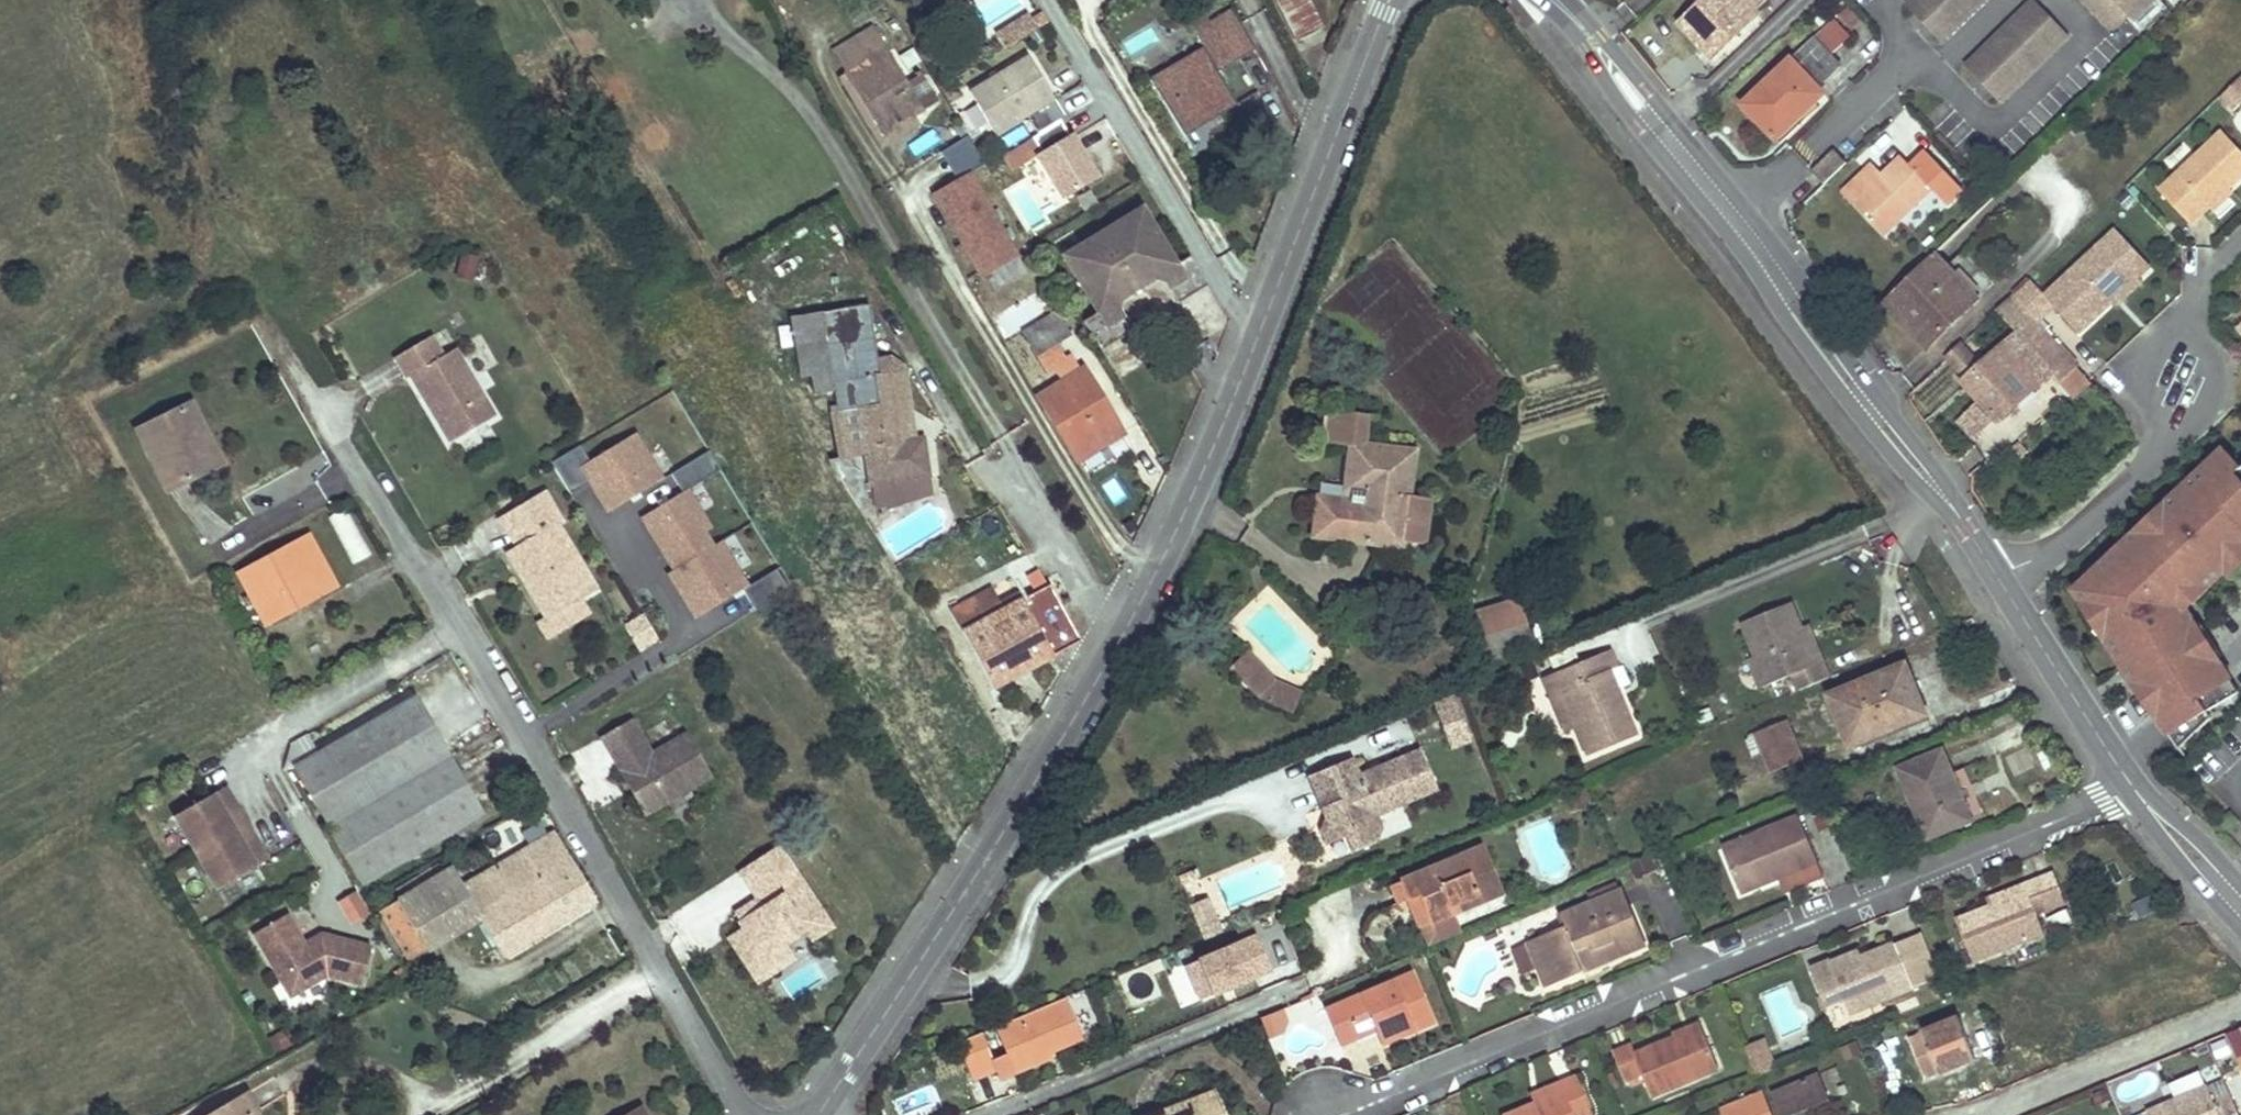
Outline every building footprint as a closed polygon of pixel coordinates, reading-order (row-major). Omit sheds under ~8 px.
[(933,11),(951,0),(927,0),(933,11)] [(1311,0),(1278,0),(1298,41),(1324,27),(1311,0)] [(1681,24),(1708,52),(1732,29),(1738,36),(1761,14),(1755,8),(1763,0),(1706,0),(1681,24)] [(1943,41),(1985,0),(1914,0),(1908,5),(1943,41)] [(2033,0),(1966,65),(2000,100),(2067,35),(2033,0)] [(2116,0),(2083,0),(2113,31),(2130,15),(2116,0)] [(2130,15),(2132,17),(2149,0),(2116,0),(2130,15)] [(1506,4),(1498,10),(1511,26),(1517,22),(1509,12),(1512,10),(1506,4)] [(1209,107),(1215,119),(1260,93),(1240,59),(1257,50),(1242,25),(1233,8),(1211,21),(1208,15),(1191,24),(1205,48),(1159,75),(1165,85),(1157,90),(1180,130),(1202,117),(1200,112),(1209,107)] [(1852,36),(1842,9),(1745,106),(1778,139),(1824,94),(1819,89),(1842,66),(1832,56),(1852,36)] [(1027,36),(1038,29),(1030,16),(1019,23),(1027,36)] [(1005,49),(1027,36),(1019,23),(997,36),(1005,49)] [(847,71),(844,72),(881,134),(913,115),(923,109),(874,26),(835,50),(847,71)] [(1715,59),(1738,36),(1732,29),(1708,52),(1715,59)] [(1066,118),(1029,57),(970,92),(996,135),(1026,116),(1038,135),(1061,121),(1066,118)] [(1165,85),(1159,75),(1151,79),(1157,90),(1165,85)] [(2230,112),(2240,105),(2240,79),(2218,95),(2230,112)] [(1184,137),(1215,119),(1209,107),(1200,112),(1202,117),(1180,130),(1184,137)] [(1041,152),(1037,155),(1037,156),(1064,199),(1098,178),(1072,134),(1069,135),(1061,121),(1038,135),(1033,138),(1041,152)] [(2222,131),(2158,190),(2189,224),(2222,194),(2229,188),(2240,177),(2240,152),(2222,131)] [(985,162),(968,135),(941,152),(957,179),(970,171),(985,162)] [(1041,152),(1033,138),(1005,155),(1014,170),(1037,156),(1037,155),(1041,152)] [(1916,138),(1901,154),(1912,163),(1926,148),(1916,138)] [(1851,167),(1833,150),(1813,168),(1830,187),(1851,167)] [(1902,157),(1883,174),(1878,180),(1866,167),(1839,193),(1853,207),(1859,202),(1868,211),(1867,215),(1872,221),(1877,221),(1887,231),(1932,188),(1902,157)] [(1883,174),(1871,162),(1866,167),(1878,180),(1883,174)] [(970,171),(934,193),(985,276),(1020,255),(970,171)] [(2234,193),(2229,188),(2222,194),(2227,200),(2234,193)] [(1868,211),(1859,202),(1853,207),(1881,236),(1887,231),(1877,221),(1872,221),(1867,215),(1868,211)] [(1161,274),(1178,302),(1208,284),(1190,254),(1176,263),(1142,207),(1063,255),(1098,311),(1084,320),(1102,349),(1132,331),(1114,303),(1161,274)] [(2151,266),(2116,227),(2103,239),(2138,277),(2151,266)] [(2138,277),(2103,239),(2042,294),(2029,280),(2013,295),(2038,323),(2055,308),(2077,332),(2112,301),(2138,277)] [(970,252),(964,243),(959,246),(965,255),(970,252)] [(1969,306),(1977,298),(1933,253),(1925,260),(1969,306)] [(1913,322),(1932,342),(1969,306),(1925,260),(1882,302),(1907,327),(1913,322)] [(2143,284),(2138,277),(2112,301),(2117,307),(2143,284)] [(2038,323),(2013,295),(1998,309),(2018,331),(2048,365),(2063,381),(2076,369),(2078,367),(2038,323)] [(878,371),(876,357),(868,304),(790,316),(799,373),(809,372),(812,393),(836,389),(840,411),(859,408),(866,454),(870,483),(872,483),(929,474),(923,435),(915,436),(903,438),(893,369),(878,371)] [(1057,311),(1029,327),(1044,350),(1056,343),(1071,334),(1057,311)] [(1926,347),(1932,342),(1913,322),(1907,327),(1926,347)] [(1044,350),(1029,327),(1024,331),(1038,354),(1044,350)] [(2018,331),(2003,344),(2034,378),(2048,365),(2018,331)] [(496,417),(455,349),(444,356),(432,336),(395,357),(408,379),(412,376),(432,410),(436,408),(440,415),(436,417),(451,443),(496,417)] [(1053,366),(1065,358),(1056,343),(1044,350),(1053,366)] [(1944,361),(1999,422),(2019,404),(2012,397),(2034,378),(2003,344),(1980,365),(1961,345),(1944,361)] [(1038,354),(1047,370),(1053,366),(1044,350),(1038,354)] [(891,355),(876,357),(878,371),(893,369),(903,438),(915,436),(905,367),(891,355)] [(1069,356),(1065,358),(1053,366),(1056,370),(1057,370),(1063,380),(1062,380),(1098,438),(1102,445),(1123,432),(1084,367),(1078,371),(1069,356)] [(2089,383),(2076,369),(2063,381),(2060,384),(2073,398),(2089,383)] [(2012,397),(2019,404),(2040,385),(2034,378),(2012,397)] [(1039,395),(1074,453),(1098,438),(1062,380),(1039,395)] [(167,490),(210,469),(191,429),(203,423),(193,403),(138,429),(167,490)] [(1992,422),(1975,403),(1957,420),(1973,438),(1992,422)] [(866,454),(859,408),(840,411),(835,411),(842,458),(866,454)] [(1402,539),(1407,497),(1413,450),(1370,445),(1374,413),(1340,410),(1337,442),(1349,444),(1344,488),(1341,488),(1335,538),(1351,540),(1402,545),(1402,539)] [(222,463),(203,423),(191,429),(210,469),(222,463)] [(590,461),(580,446),(551,462),(571,495),(592,483),(609,512),(662,479),(635,434),(590,461)] [(1078,459),(1102,445),(1098,438),(1074,453),(1078,459)] [(2027,450),(2019,442),(2012,448),(2020,456),(2027,450)] [(2119,666),(2184,608),(2224,571),(2221,567),(2240,548),(2240,484),(2233,475),(2239,469),(2238,468),(2221,450),(2162,505),(2168,511),(2140,537),(2134,531),(2071,589),(2082,606),(2089,602),(2106,629),(2099,634),(2119,666)] [(643,517),(675,570),(713,547),(704,533),(710,529),(687,491),(721,470),(709,451),(671,474),(683,492),(643,517)] [(2233,475),(2240,484),(2240,466),(2238,468),(2239,469),(2233,475)] [(929,474),(872,483),(877,511),(932,493),(929,474)] [(1341,488),(1325,486),(1319,536),(1335,538),(1341,488)] [(562,521),(544,492),(500,519),(518,547),(509,553),(523,576),(528,573),(533,581),(528,584),(551,619),(585,598),(599,589),(557,524),(562,521)] [(1414,540),(1418,498),(1407,497),(1402,539),(1414,540)] [(2134,531),(2140,537),(2168,511),(2162,505),(2134,531)] [(346,516),(331,524),(352,565),(368,557),(346,516)] [(336,584),(310,534),(238,571),(250,593),(244,596),(248,604),(254,600),(265,622),(336,584)] [(748,587),(720,542),(713,547),(675,570),(670,573),(697,618),(743,590),(756,611),(793,588),(781,567),(748,587)] [(2221,567),(2224,571),(2228,575),(2240,563),(2240,548),(2221,567)] [(528,573),(523,576),(528,584),(533,581),(528,573)] [(1003,608),(999,602),(992,588),(952,608),(993,687),(1081,640),(1078,633),(1089,629),(1069,588),(1062,578),(1023,598),(1003,608)] [(1519,597),(1469,613),(1471,621),(1522,605),(1519,597)] [(594,612),(585,598),(551,619),(541,625),(550,640),(594,612)] [(2089,602),(2082,606),(2099,634),(2106,629),(2089,602)] [(887,611),(895,623),(907,616),(899,603),(887,611)] [(1522,605),(1471,621),(1477,638),(1527,622),(1522,605)] [(1798,628),(1789,605),(1738,626),(1751,658),(1763,686),(1788,675),(1795,692),(1827,678),(1820,662),(1814,665),(1798,628)] [(2237,692),(2184,608),(2119,666),(2134,690),(2177,748),(2209,718),(2205,711),(2237,692)] [(658,638),(645,615),(628,625),(642,648),(658,638)] [(1484,660),(1534,643),(1530,631),(1527,622),(1477,638),(1484,660)] [(1820,662),(1805,625),(1798,628),(1814,665),(1820,662)] [(1542,641),(1538,628),(1530,631),(1534,643),(1542,641)] [(1606,652),(1550,675),(1570,725),(1583,757),(1631,737),(1617,702),(1611,705),(1607,696),(1614,693),(1605,672),(1613,669),(1606,652)] [(1231,668),(1257,696),(1291,710),(1299,691),(1271,680),(1247,654),(1231,668)] [(1763,686),(1751,658),(1743,662),(1754,689),(1763,686)] [(1911,696),(1919,693),(1906,662),(1830,694),(1852,746),(1920,718),(1911,696)] [(1550,675),(1539,679),(1560,729),(1570,725),(1550,675)] [(1614,693),(1607,696),(1611,705),(1617,702),(1614,693)] [(1911,696),(1920,718),(1928,714),(1919,693),(1911,696)] [(483,812),(416,695),(295,764),(362,881),(483,812)] [(1431,707),(1449,752),(1472,743),(1454,698),(1431,707)] [(1788,722),(1784,712),(1747,727),(1751,737),(1788,722)] [(600,737),(645,814),(711,776),(686,733),(651,753),(631,719),(600,737)] [(1788,722),(1751,737),(1749,738),(1763,775),(1803,758),(1788,722)] [(1438,790),(1420,747),(1359,772),(1353,757),(1307,776),(1321,809),(1329,806),(1333,816),(1325,819),(1324,819),(1320,830),(1325,844),(1346,835),(1352,851),(1376,841),(1382,827),(1377,815),(1438,790)] [(2007,757),(2021,803),(2046,796),(2032,750),(2007,757)] [(1900,768),(1928,839),(1972,821),(1943,751),(1900,768)] [(237,805),(225,785),(219,788),(231,809),(237,805)] [(231,809),(219,788),(173,815),(195,852),(246,822),(237,805),(231,809)] [(1329,806),(1321,809),(1325,819),(1333,816),(1329,806)] [(1724,847),(1742,892),(1820,860),(1801,815),(1724,847)] [(256,838),(246,822),(195,852),(216,888),(262,862),(250,841),(256,838)] [(554,831),(465,885),(483,914),(481,915),(505,956),(596,901),(554,831)] [(268,859),(256,838),(250,841),(262,862),(268,859)] [(1420,894),(1431,922),(1502,893),(1483,846),(1402,879),(1409,898),(1420,894)] [(826,923),(776,847),(739,871),(758,900),(734,916),(741,928),(727,937),(756,982),(778,968),(769,954),(783,944),(804,931),(807,936),(814,937),(824,931),(826,923)] [(454,865),(399,898),(429,947),(481,915),(483,914),(465,885),(454,865)] [(1990,907),(1957,920),(1974,961),(2043,933),(2036,912),(2064,901),(2053,873),(2024,884),(2027,892),(1990,907)] [(1390,884),(1398,903),(1409,898),(1402,879),(1390,884)] [(2024,884),(1987,899),(1990,907),(2027,892),(2024,884)] [(1619,938),(1626,954),(1644,946),(1621,890),(1560,915),(1565,927),(1528,942),(1547,987),(1586,971),(1577,950),(1594,943),(1596,948),(1619,938)] [(1420,894),(1409,898),(1421,926),(1431,922),(1420,894)] [(344,924),(366,921),(362,896),(340,900),(344,924)] [(429,947),(399,898),(380,909),(409,958),(429,947)] [(1205,899),(1190,905),(1199,926),(1214,919),(1205,899)] [(288,910),(253,931),(291,993),(325,972),(362,982),(372,942),(321,929),(305,939),(288,910)] [(1214,919),(1199,926),(1204,939),(1219,932),(1214,919)] [(1195,959),(1202,973),(1190,978),(1199,998),(1270,968),(1255,933),(1195,959)] [(1923,933),(1896,943),(1914,988),(1940,977),(1923,933)] [(1586,971),(1626,954),(1619,938),(1596,948),(1594,943),(1577,950),(1586,971)] [(1914,988),(1896,943),(1861,957),(1833,969),(1831,962),(1811,970),(1825,1006),(1844,999),(1849,1014),(1914,988)] [(783,944),(769,954),(778,968),(793,959),(783,944)] [(1861,957),(1860,951),(1831,962),(1833,969),(1861,957)] [(1202,973),(1195,959),(1184,964),(1190,978),(1202,973)] [(1413,972),(1325,1008),(1339,1044),(1375,1029),(1380,1043),(1433,1021),(1413,972)] [(1048,1051),(1072,1041),(1065,1024),(1075,1020),(1065,997),(994,1027),(1013,1072),(1051,1056),(1048,1051)] [(1846,1005),(1830,1013),(1838,1030),(1854,1023),(1846,1005)] [(1286,1016),(1282,1007),(1259,1016),(1268,1037),(1281,1032),(1286,1016)] [(1976,1060),(1959,1015),(1920,1031),(1921,1032),(1909,1037),(1925,1078),(1937,1074),(1937,1075),(1976,1060)] [(1065,1024),(1072,1041),(1082,1037),(1075,1020),(1065,1024)] [(1707,1037),(1700,1021),(1674,1032),(1676,1036),(1681,1048),(1707,1037)] [(980,1032),(957,1042),(972,1079),(996,1070),(980,1032)] [(1720,1069),(1707,1037),(1681,1048),(1676,1036),(1638,1053),(1633,1042),(1614,1051),(1626,1081),(1643,1074),(1653,1097),(1720,1069)] [(1744,1046),(1756,1075),(1776,1067),(1765,1038),(1744,1046)] [(1830,1099),(1819,1073),(1773,1092),(1783,1114),(1793,1114),(1830,1099)] [(2167,1082),(2171,1098),(2204,1090),(2200,1074),(2167,1082)] [(1532,1102),(1501,1114),(1582,1114),(1589,1112),(1574,1075),(1556,1082),(1560,1090),(1532,1102)] [(973,1086),(979,1102),(1002,1093),(995,1077),(973,1086)] [(1556,1082),(1529,1094),(1532,1102),(1560,1090),(1556,1082)] [(1846,1084),(1839,1087),(1842,1094),(1849,1091),(1846,1084)] [(2211,1088),(2150,1114),(2151,1114),(2240,1114),(2233,1097),(2218,1104),(2211,1088)] [(1213,1089),(1148,1114),(1223,1114),(1213,1089)] [(259,1113),(247,1092),(206,1114),(255,1114),(259,1113)] [(1706,1114),(1773,1114),(1763,1092),(1706,1114)]
